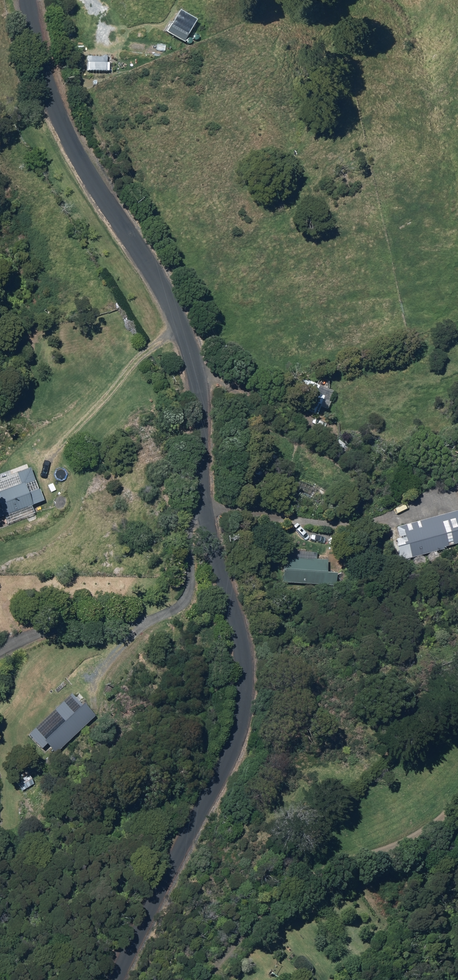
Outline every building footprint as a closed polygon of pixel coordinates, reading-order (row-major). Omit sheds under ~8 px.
[(182,43),(191,22),(173,14),(163,35),(182,43)] [(86,71),(108,72),(108,64),(87,64),(86,71)] [(295,400),(317,409),(322,398),(313,394),(316,386),(302,380),(295,400)] [(20,484),(0,492),(0,518),(30,507),(20,484)] [(398,562),(440,550),(440,548),(457,543),(457,511),(394,529),(397,539),(394,541),(395,545),(393,546),(398,562)] [(280,583),(333,587),(334,575),(324,574),(324,562),(282,559),(280,583)] [(37,735),(52,750),(88,716),(74,701),(61,714),(61,713),(37,735)] [(21,771),(11,779),(20,791),(30,783),(21,771)]
